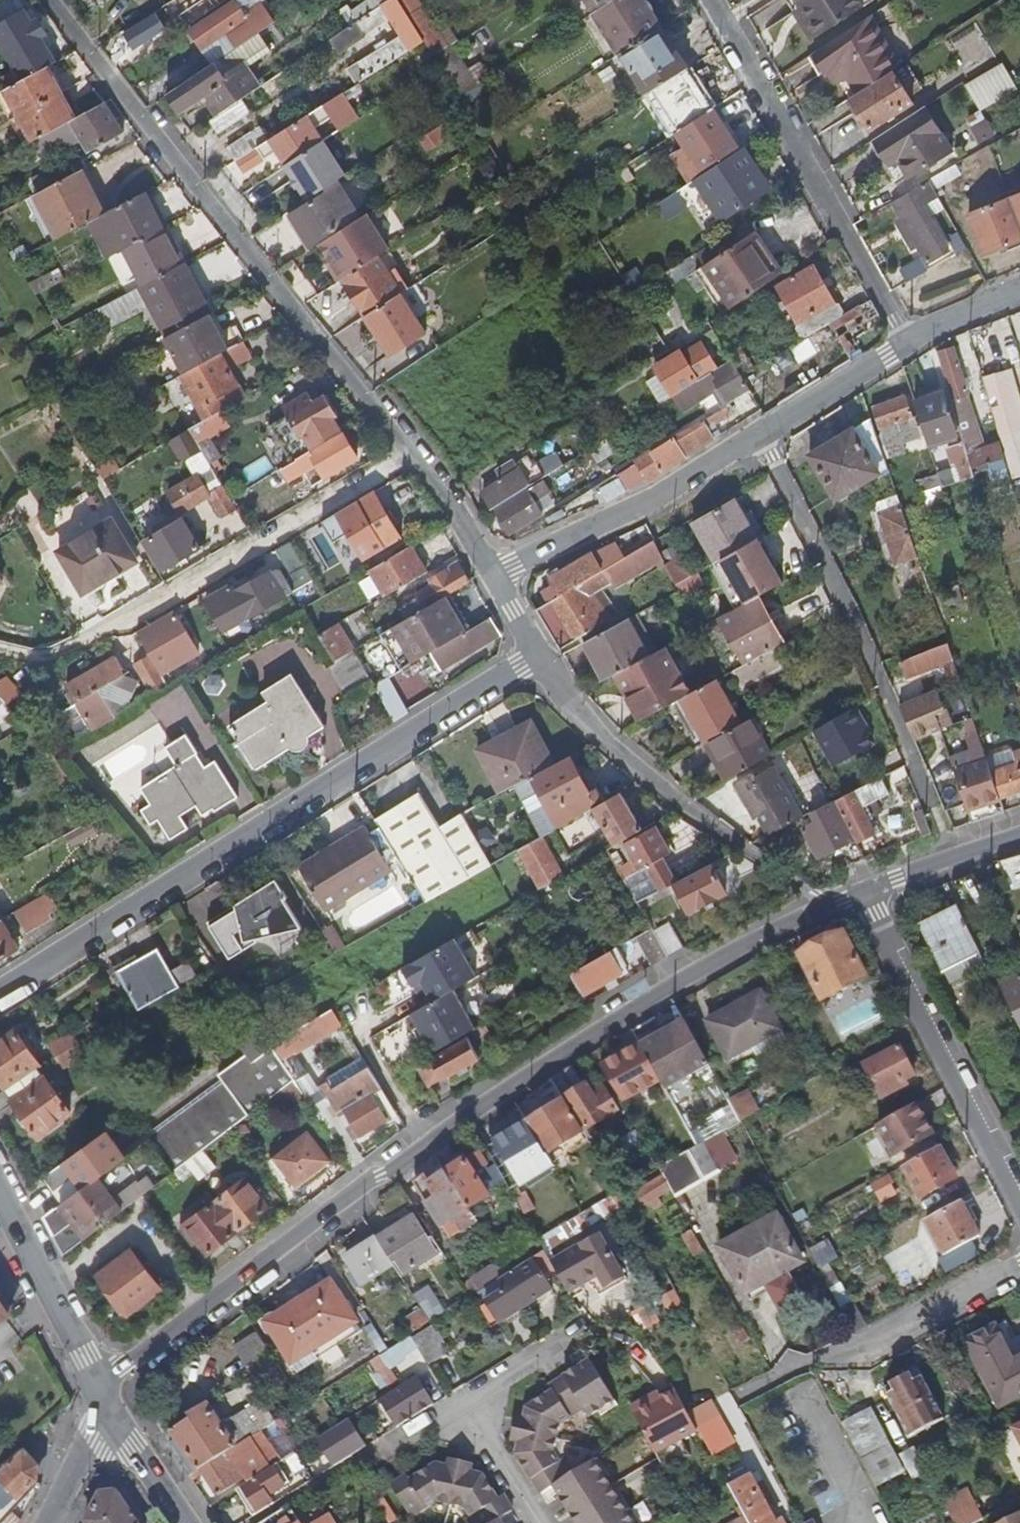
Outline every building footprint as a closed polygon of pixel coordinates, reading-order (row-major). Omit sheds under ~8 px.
[(237,2),(246,15),(263,4),(260,0),(241,0),(237,2)] [(385,7),(377,12),(333,42),(343,55),(371,36),(374,41),(383,35),(380,31),(392,23),(401,39),(388,48),(385,44),(376,50),(378,54),(348,72),(357,86),(416,50),(426,44),(410,18),(399,0),(395,0),(385,7)] [(377,12),(385,7),(395,0),(370,0),(377,12)] [(418,0),(399,0),(410,18),(424,9),(418,0)] [(597,13),(617,0),(588,0),(597,13)] [(622,55),(660,30),(641,0),(617,0),(597,13),(594,15),(620,55),(622,55)] [(803,8),(800,10),(808,23),(807,24),(817,39),(875,0),(798,0),(803,8)] [(226,35),(237,50),(259,35),(276,24),(263,4),(246,15),(237,2),(191,33),(203,51),(226,35)] [(449,50),(424,9),(410,18),(426,44),(436,58),(449,50)] [(808,23),(800,10),(794,14),(813,43),(817,39),(807,24),(808,23)] [(57,65),(49,51),(27,14),(26,12),(0,27),(0,47),(11,66),(14,71),(21,83),(50,68),(57,65)] [(27,14),(49,51),(53,48),(47,35),(40,23),(32,12),(27,14)] [(156,16),(125,37),(135,51),(166,30),(156,16)] [(899,69),(870,18),(846,33),(875,84),(893,73),(899,69)] [(648,95),(687,71),(660,30),(622,55),(648,95)] [(846,33),(813,56),(824,75),(827,72),(831,80),(833,80),(836,81),(839,81),(842,80),(844,80),(847,79),(849,78),(858,95),(875,84),(846,33)] [(237,50),(167,97),(178,113),(197,101),(202,109),(208,105),(216,118),(243,101),(263,87),(249,67),(271,52),(259,35),(237,50)] [(449,50),(436,58),(461,99),(476,89),(466,72),(451,49),(449,50)] [(479,64),(466,72),(476,89),(490,81),(479,64)] [(968,88),(982,111),(1018,90),(1005,67),(968,88)] [(11,122),(64,94),(50,68),(21,83),(0,94),(0,101),(11,122)] [(677,135),(713,112),(687,71),(648,95),(647,97),(673,137),(677,135)] [(912,104),(893,73),(875,84),(858,95),(850,99),(871,131),(912,104)] [(11,122),(25,147),(78,119),(64,94),(11,122)] [(267,143),(256,150),(264,162),(276,154),(286,168),(324,145),(314,128),(331,119),(341,135),(361,123),(344,95),(267,143)] [(216,118),(211,121),(219,134),(251,113),(243,101),(216,118)] [(78,119),(32,144),(33,147),(40,158),(41,161),(80,141),(87,154),(122,136),(105,104),(78,119)] [(926,107),(875,141),(902,183),(952,151),(926,107)] [(740,153),(713,112),(677,135),(704,176),(740,153)] [(423,141),(431,154),(455,140),(447,127),(423,141)] [(227,150),(235,163),(256,150),(267,143),(259,130),(227,150)] [(324,145),(286,168),(307,203),(345,179),(324,145)] [(33,147),(27,150),(33,162),(40,158),(33,147)] [(744,151),(740,153),(704,176),(695,182),(721,222),(770,190),(744,151)] [(42,176),(49,189),(81,172),(87,168),(81,157),(42,176)] [(961,176),(955,166),(929,182),(929,183),(934,191),(961,176)] [(105,215),(81,172),(49,189),(35,195),(59,240),(91,223),(105,215)] [(934,191),(929,183),(893,203),(901,217),(905,214),(906,218),(922,245),(919,248),(928,264),(949,252),(931,219),(926,222),(917,208),(937,196),(936,195),(934,191)] [(330,193),(348,223),(359,217),(338,184),(328,190),(330,193)] [(985,256),(1019,242),(1019,197),(1018,198),(1015,192),(998,198),(1001,204),(970,217),(985,256)] [(330,193),(292,216),(311,246),(348,223),(330,193)] [(164,230),(154,212),(146,194),(105,215),(91,223),(100,240),(114,233),(123,251),(127,249),(164,230)] [(390,251),(368,215),(354,223),(334,235),(321,244),(329,258),(333,264),(329,267),(339,283),(341,281),(378,258),(390,251)] [(292,216),(287,219),(306,249),(311,246),(292,216)] [(698,256),(705,267),(746,241),(756,234),(748,222),(698,256)] [(182,267),(172,247),(164,230),(127,249),(145,286),(182,267)] [(114,233),(100,240),(108,259),(123,251),(114,233)] [(756,234),(746,241),(763,267),(768,264),(778,278),(783,276),(756,234)] [(697,272),(724,314),(778,278),(768,264),(763,267),(746,241),(705,267),(697,272)] [(341,281),(352,298),(365,319),(400,297),(387,277),(389,276),(378,258),(341,281)] [(901,271),(908,283),(928,272),(922,260),(901,271)] [(169,337),(210,315),(195,289),(183,266),(183,267),(182,267),(145,286),(143,287),(158,316),(154,318),(156,323),(160,321),(169,337)] [(778,288),(806,339),(830,325),(832,324),(843,318),(827,289),(823,281),(815,267),(778,288)] [(400,297),(409,291),(395,270),(389,275),(389,276),(387,277),(400,297)] [(829,278),(823,281),(827,289),(833,285),(829,278)] [(400,297),(365,319),(390,356),(424,334),(406,306),(421,297),(415,287),(409,291),(400,297)] [(672,357),(715,331),(708,320),(681,337),(662,307),(654,312),(642,292),(634,297),(672,357)] [(889,319),(877,297),(870,302),(878,316),(868,322),(872,329),(889,319)] [(870,302),(843,318),(832,324),(840,338),(868,322),(878,316),(870,302)] [(165,340),(184,374),(220,354),(238,345),(230,328),(219,333),(210,315),(169,337),(165,340)] [(238,345),(220,354),(228,368),(251,356),(243,342),(238,345)] [(775,360),(783,373),(813,356),(805,342),(775,360)] [(661,374),(675,396),(717,370),(701,344),(659,371),(661,374)] [(963,443),(972,470),(1006,459),(1001,443),(982,449),(979,443),(982,442),(968,398),(970,397),(955,349),(941,354),(955,401),(951,402),(963,443)] [(228,368),(220,354),(184,374),(181,375),(198,406),(197,406),(206,422),(222,412),(241,401),(234,388),(238,386),(228,368)] [(998,423),(1019,416),(1019,400),(1007,358),(980,366),(998,423)] [(717,370),(675,396),(683,410),(715,391),(725,407),(751,391),(742,377),(732,361),(717,370)] [(675,396),(661,374),(648,382),(661,405),(675,396)] [(157,388),(137,399),(142,409),(162,398),(157,388)] [(762,410),(751,391),(725,407),(702,422),(707,431),(730,416),(745,420),(762,410)] [(312,451),(342,434),(333,419),(337,417),(326,397),(316,402),(311,394),(283,409),(300,438),(304,436),(312,451)] [(914,404),(927,444),(955,435),(943,395),(914,404)] [(906,398),(893,403),(886,405),(873,409),(879,430),(881,430),(891,459),(904,454),(895,425),(913,418),(906,398)] [(206,422),(190,431),(210,465),(222,458),(209,437),(230,425),(222,412),(206,422)] [(838,500),(889,469),(872,418),(811,457),(838,500)] [(702,422),(601,485),(609,499),(628,490),(645,479),(647,481),(713,440),(707,431),(702,422)] [(356,460),(342,434),(312,451),(297,460),(298,461),(283,470),(289,481),(317,465),(324,478),(356,460)] [(948,448),(959,483),(975,477),(972,470),(963,443),(948,448)] [(484,493),(493,509),(534,484),(532,480),(527,483),(519,471),(484,493)] [(222,518),(237,510),(230,499),(223,486),(208,494),(198,477),(168,495),(180,515),(210,497),(222,518)] [(928,505),(944,500),(937,479),(921,485),(928,505)] [(110,493),(103,480),(93,487),(100,499),(110,493)] [(543,482),(495,511),(510,535),(542,514),(534,501),(550,492),(543,482)] [(358,503),(357,502),(322,522),(334,542),(349,533),(355,545),(365,540),(372,553),(399,538),(374,494),(358,503)] [(919,558),(899,497),(875,505),(896,566),(919,558)] [(694,524),(715,563),(757,540),(735,501),(694,524)] [(146,542),(163,571),(200,548),(183,520),(168,530),(166,525),(156,531),(159,535),(146,542)] [(137,565),(112,522),(59,553),(85,596),(137,565)] [(761,538),(757,540),(773,568),(777,566),(761,538)] [(365,540),(355,545),(363,558),(372,553),(365,540)] [(715,563),(711,565),(736,609),(782,583),(773,568),(757,540),(715,563)] [(303,609),(322,598),(291,544),(276,552),(284,566),(273,577),(271,573),(236,593),(232,586),(206,601),(224,632),(248,618),(259,635),(273,627),(262,610),(266,608),(268,612),(282,603),(283,605),(288,602),(285,597),(292,593),(302,610),(303,609)] [(545,594),(550,603),(605,572),(627,558),(618,545),(593,556),(593,554),(552,579),(556,587),(545,594)] [(411,547),(370,570),(386,597),(427,573),(411,547)] [(635,572),(627,558),(605,572),(612,582),(613,585),(635,572)] [(665,565),(675,585),(688,578),(677,559),(665,565)] [(408,619),(425,610),(444,598),(469,584),(457,563),(430,580),(433,585),(417,594),(421,601),(420,601),(404,612),(408,619)] [(612,582),(605,572),(550,603),(539,610),(562,649),(604,623),(586,597),(612,582)] [(465,634),(453,613),(444,598),(425,610),(408,619),(394,628),(382,635),(403,672),(433,654),(465,634)] [(735,640),(747,662),(783,642),(771,620),(764,623),(752,602),(720,619),(732,641),(735,640)] [(635,615),(627,619),(649,657),(657,652),(635,615)] [(582,643),(593,661),(604,681),(615,676),(649,657),(627,619),(582,643)] [(491,620),(465,634),(433,654),(441,669),(499,634),(491,620)] [(338,625),(319,637),(335,662),(354,650),(338,625)] [(961,681),(949,644),(933,650),(896,666),(902,681),(940,667),(945,682),(941,683),(943,688),(961,681)] [(638,692),(650,715),(691,693),(666,647),(657,652),(649,657),(615,676),(627,698),(638,692)] [(92,732),(126,712),(138,681),(126,676),(128,672),(121,669),(115,658),(66,686),(92,732)] [(139,674),(153,697),(167,688),(154,665),(139,674)] [(155,665),(154,665),(167,688),(168,688),(155,665)] [(270,704),(229,727),(255,769),(290,750),(293,753),(296,756),(300,757),(304,756),(307,754),(310,752),(311,748),(312,744),(311,742),(309,739),(325,729),(294,677),(264,694),(270,704)] [(389,680),(374,688),(395,724),(410,715),(407,711),(389,680)] [(673,704),(699,750),(737,728),(743,725),(718,681),(673,704)] [(951,725),(938,691),(897,708),(912,741),(941,729),(951,725)] [(638,692),(627,698),(639,720),(650,715),(638,692)] [(861,703),(816,724),(834,764),(879,743),(861,703)] [(477,751),(499,793),(554,765),(535,728),(497,748),(494,742),(477,751)] [(709,768),(719,786),(758,763),(737,728),(699,750),(709,768)] [(997,765),(1018,757),(1013,745),(992,754),(997,765)] [(992,773),(983,747),(977,748),(982,762),(955,771),(957,776),(967,805),(973,823),(1005,812),(1001,799),(992,773)] [(195,754),(139,786),(148,803),(138,809),(146,824),(154,820),(165,839),(184,828),(176,815),(193,806),(199,816),(209,810),(211,813),(235,799),(214,761),(203,768),(195,754)] [(499,793),(468,809),(479,830),(508,814),(505,808),(521,799),(528,789),(526,787),(535,782),(560,827),(595,808),(608,801),(601,787),(590,793),(570,756),(554,765),(499,793)] [(992,773),(1001,799),(1019,792),(1019,763),(992,773)] [(772,834),(804,818),(775,768),(756,779),(754,775),(738,784),(743,793),(748,800),(757,816),(760,814),(772,834)] [(895,792),(887,776),(837,801),(842,811),(858,843),(876,834),(863,808),(868,805),(895,792)] [(943,813),(967,805),(957,776),(931,786),(943,813)] [(642,830),(621,793),(608,801),(595,808),(584,814),(604,850),(605,849),(607,851),(616,846),(642,830)] [(748,800),(743,793),(738,796),(742,803),(748,800)] [(419,794),(375,820),(380,828),(402,864),(426,903),(471,877),(419,794)] [(881,831),(868,805),(863,808),(876,834),(881,831)] [(852,865),(867,860),(858,843),(842,811),(830,817),(825,807),(812,813),(815,818),(812,820),(814,824),(805,828),(819,857),(842,846),(852,865)] [(940,835),(930,812),(922,816),(931,839),(940,835)] [(511,836),(519,851),(530,844),(541,838),(533,823),(511,836)] [(402,864),(380,828),(369,835),(364,827),(298,868),(325,912),(392,873),(391,871),(402,864)] [(640,870),(623,880),(638,904),(676,885),(675,884),(656,848),(665,843),(655,827),(626,844),(640,870)] [(553,859),(541,838),(530,844),(542,865),(553,859)] [(530,844),(519,851),(540,890),(552,883),(542,865),(530,844)] [(1019,860),(1019,855),(998,862),(1000,867),(1019,860)] [(563,876),(553,859),(542,865),(552,883),(563,876)] [(1000,867),(1004,876),(978,886),(984,901),(1012,891),(1013,892),(1019,890),(1019,860),(1000,867)] [(726,893),(711,865),(675,884),(676,885),(690,912),(726,893)] [(984,901),(978,886),(973,876),(951,883),(967,915),(987,905),(984,901)] [(230,908),(206,923),(229,959),(257,945),(257,942),(301,929),(274,885),(236,908),(235,908),(234,907),(232,907),(230,908)] [(49,892),(15,913),(27,934),(53,919),(50,914),(59,909),(49,892)] [(980,953),(957,906),(921,924),(944,971),(980,953)] [(0,921),(0,959),(18,949),(1,921),(0,921)] [(653,931),(669,957),(685,947),(669,921),(653,931)] [(323,931),(336,953),(346,948),(332,926),(323,931)] [(653,966),(669,957),(653,931),(652,928),(636,937),(653,966)] [(799,957),(821,1002),(866,980),(843,934),(840,936),(836,934),(826,939),(823,944),(799,957)] [(454,940),(402,969),(413,987),(421,982),(425,988),(433,1002),(454,990),(477,977),(454,940)] [(116,971),(138,1010),(180,987),(158,948),(116,971)] [(609,952),(569,975),(582,998),(623,975),(619,970),(625,966),(621,958),(616,949),(609,952)] [(176,966),(183,981),(199,974),(193,959),(176,966)] [(1019,972),(1000,983),(1019,1023),(1019,973),(1019,972)] [(421,982),(413,987),(417,994),(425,988),(421,982)] [(756,988),(703,1018),(723,1055),(747,1042),(777,1025),(756,988)] [(433,1002),(412,1015),(418,1027),(433,1053),(475,1029),(454,990),(433,1002)] [(332,1010),(271,1045),(274,1048),(281,1059),(341,1025),(332,1010)] [(212,1094),(274,1048),(254,1024),(239,1034),(252,1050),(205,1085),(212,1094)] [(777,1025),(747,1042),(751,1051),(782,1034),(777,1025)] [(425,1040),(418,1027),(413,1030),(421,1043),(425,1040)] [(708,1068),(685,1028),(665,1039),(662,1036),(640,1048),(650,1065),(656,1077),(679,1065),(687,1080),(708,1068)] [(7,1089),(37,1067),(40,1065),(14,1030),(0,1040),(0,1079),(7,1089)] [(49,1046),(55,1056),(77,1044),(71,1034),(49,1046)] [(417,1067),(429,1088),(481,1058),(469,1038),(417,1067)] [(83,1056),(77,1044),(55,1056),(47,1061),(50,1066),(57,1061),(61,1068),(83,1056)] [(274,1048),(212,1094),(125,1158),(62,1204),(54,1210),(50,1229),(63,1256),(142,1196),(186,1164),(228,1131),(270,1100),(295,1081),(281,1059),(274,1048)] [(650,1065),(640,1048),(601,1070),(621,1104),(660,1082),(656,1077),(650,1065)] [(899,1050),(864,1067),(881,1101),(898,1091),(896,1086),(913,1078),(899,1050)] [(338,1083),(369,1062),(364,1054),(332,1074),(338,1083)] [(617,1114),(605,1095),(594,1101),(586,1088),(583,1089),(570,1066),(550,1079),(564,1101),(567,1099),(586,1132),(583,1133),(584,1134),(588,1141),(591,1145),(599,1140),(593,1128),(617,1114)] [(69,1113),(37,1067),(7,1089),(14,1099),(11,1101),(37,1136),(69,1113)] [(328,1095),(311,1106),(340,1150),(387,1122),(371,1093),(381,1088),(368,1067),(326,1092),(328,1095)] [(295,1081),(270,1100),(279,1110),(293,1099),(297,1105),(305,1098),(295,1081)] [(754,1116),(743,1097),(729,1105),(739,1124),(741,1123),(754,1116)] [(583,1133),(573,1117),(570,1119),(560,1104),(526,1126),(546,1158),(584,1134),(583,1133)] [(932,1136),(915,1105),(877,1127),(894,1157),(932,1136)] [(62,1204),(125,1158),(106,1132),(43,1178),(62,1204)] [(307,1133),(274,1159),(296,1187),(330,1161),(307,1133)] [(588,1141),(584,1134),(546,1158),(553,1168),(567,1159),(564,1156),(588,1141)] [(953,1175),(939,1148),(903,1168),(919,1194),(928,1189),(931,1193),(938,1189),(936,1185),(942,1181),(953,1175)] [(488,1201),(474,1176),(486,1168),(478,1154),(444,1174),(468,1213),(488,1201)] [(704,1183),(688,1154),(662,1169),(659,1171),(675,1199),(704,1183)] [(330,1161),(296,1187),(300,1192),(333,1166),(330,1161)] [(468,1213),(444,1174),(439,1166),(422,1177),(435,1200),(425,1206),(440,1230),(468,1213)] [(669,1195),(657,1172),(621,1193),(633,1214),(669,1195)] [(510,1193),(499,1174),(492,1177),(503,1197),(510,1193)] [(894,1192),(886,1178),(871,1186),(880,1200),(894,1192)] [(245,1179),(215,1202),(238,1232),(268,1209),(245,1179)] [(936,1185),(938,1189),(945,1185),(942,1181),(936,1185)] [(238,1232),(215,1202),(185,1226),(207,1256),(238,1232)] [(979,1238),(961,1204),(926,1223),(945,1257),(947,1256),(971,1243),(979,1238)] [(589,1227),(582,1216),(537,1240),(545,1253),(545,1254),(589,1227)] [(430,1243),(413,1218),(377,1241),(377,1242),(394,1268),(401,1279),(441,1253),(433,1241),(430,1243)] [(778,1219),(721,1251),(747,1297),(803,1266),(778,1219)] [(624,1278),(602,1237),(551,1266),(554,1271),(568,1295),(581,1287),(583,1291),(600,1281),(605,1289),(624,1278)] [(394,1268),(377,1242),(345,1263),(361,1289),(394,1268)] [(978,1256),(971,1243),(947,1256),(954,1269),(978,1256)] [(162,1290),(131,1251),(98,1277),(115,1299),(114,1307),(121,1316),(129,1316),(162,1290)] [(550,1294),(541,1279),(554,1271),(551,1266),(545,1254),(545,1253),(508,1277),(493,1286),(500,1297),(482,1308),(479,1304),(478,1304),(494,1329),(550,1294)] [(362,1334),(330,1284),(299,1305),(330,1354),(362,1334)] [(443,1314),(427,1288),(412,1298),(428,1323),(443,1314)] [(330,1354),(299,1305),(277,1318),(274,1318),(271,1319),(269,1319),(268,1321),(266,1322),(265,1325),(264,1328),(264,1330),(264,1331),(265,1333),(266,1334),(267,1336),(268,1336),(269,1337),(272,1338),(273,1338),(297,1375),(330,1354)] [(1019,1395),(1019,1344),(1007,1321),(967,1341),(1000,1405),(1019,1395)] [(433,1327),(412,1340),(418,1351),(427,1365),(448,1352),(433,1327)] [(285,1379),(257,1334),(234,1349),(262,1394),(285,1379)] [(615,1402),(591,1363),(549,1388),(553,1394),(528,1409),(525,1423),(519,1443),(516,1454),(542,1494),(554,1487),(576,1522),(630,1522),(592,1463),(573,1475),(563,1460),(557,1463),(551,1455),(559,1426),(585,1410),(590,1418),(615,1402)] [(919,1371),(885,1389),(910,1438),(945,1420),(919,1371)] [(416,1379),(381,1401),(398,1429),(434,1407),(416,1379)] [(689,1384),(676,1391),(688,1413),(700,1406),(689,1384)] [(687,1413),(674,1390),(654,1402),(652,1398),(631,1409),(656,1455),(698,1431),(689,1417),(687,1413)] [(265,1431),(250,1410),(222,1429),(209,1410),(213,1408),(209,1402),(188,1417),(190,1421),(172,1433),(176,1440),(198,1473),(201,1471),(260,1434),(262,1433),(265,1431)] [(734,1444),(712,1404),(689,1417),(698,1431),(713,1457),(734,1444)] [(904,1475),(872,1412),(843,1427),(876,1490),(904,1475)] [(512,1441),(519,1443),(525,1423),(518,1420),(512,1441)] [(318,1440),(317,1441),(335,1469),(365,1450),(348,1422),(345,1423),(318,1440)] [(281,1464),(262,1433),(260,1434),(201,1471),(219,1498),(248,1478),(251,1483),(281,1464)] [(198,1473),(176,1440),(168,1445),(190,1478),(198,1473)] [(19,1448),(0,1465),(0,1509),(34,1479),(34,1464),(19,1448)] [(914,1449),(900,1457),(912,1480),(926,1472),(914,1449)] [(302,1477),(290,1458),(281,1464),(251,1483),(237,1492),(248,1510),(279,1491),(295,1481),(302,1477)] [(450,1463),(448,1470),(469,1474),(470,1467),(450,1463)] [(500,1521),(513,1513),(504,1498),(497,1501),(482,1477),(469,1474),(448,1470),(436,1467),(411,1482),(408,1477),(392,1487),(411,1518),(437,1501),(467,1508),(476,1522),(501,1522),(500,1521)] [(763,1485),(757,1489),(750,1476),(730,1487),(750,1522),(776,1522),(764,1502),(771,1498),(763,1485)] [(301,1490),(295,1481),(279,1491),(285,1500),(301,1490)] [(113,1493),(99,1495),(84,1522),(133,1522),(113,1493)] [(396,1518),(386,1502),(379,1506),(389,1522),(396,1518)] [(975,1505),(951,1517),(954,1522),(979,1522),(984,1521),(975,1505)] [(289,1508),(265,1522),(299,1522),(289,1508)] [(243,1510),(222,1522),(248,1522),(250,1522),(243,1510)]
